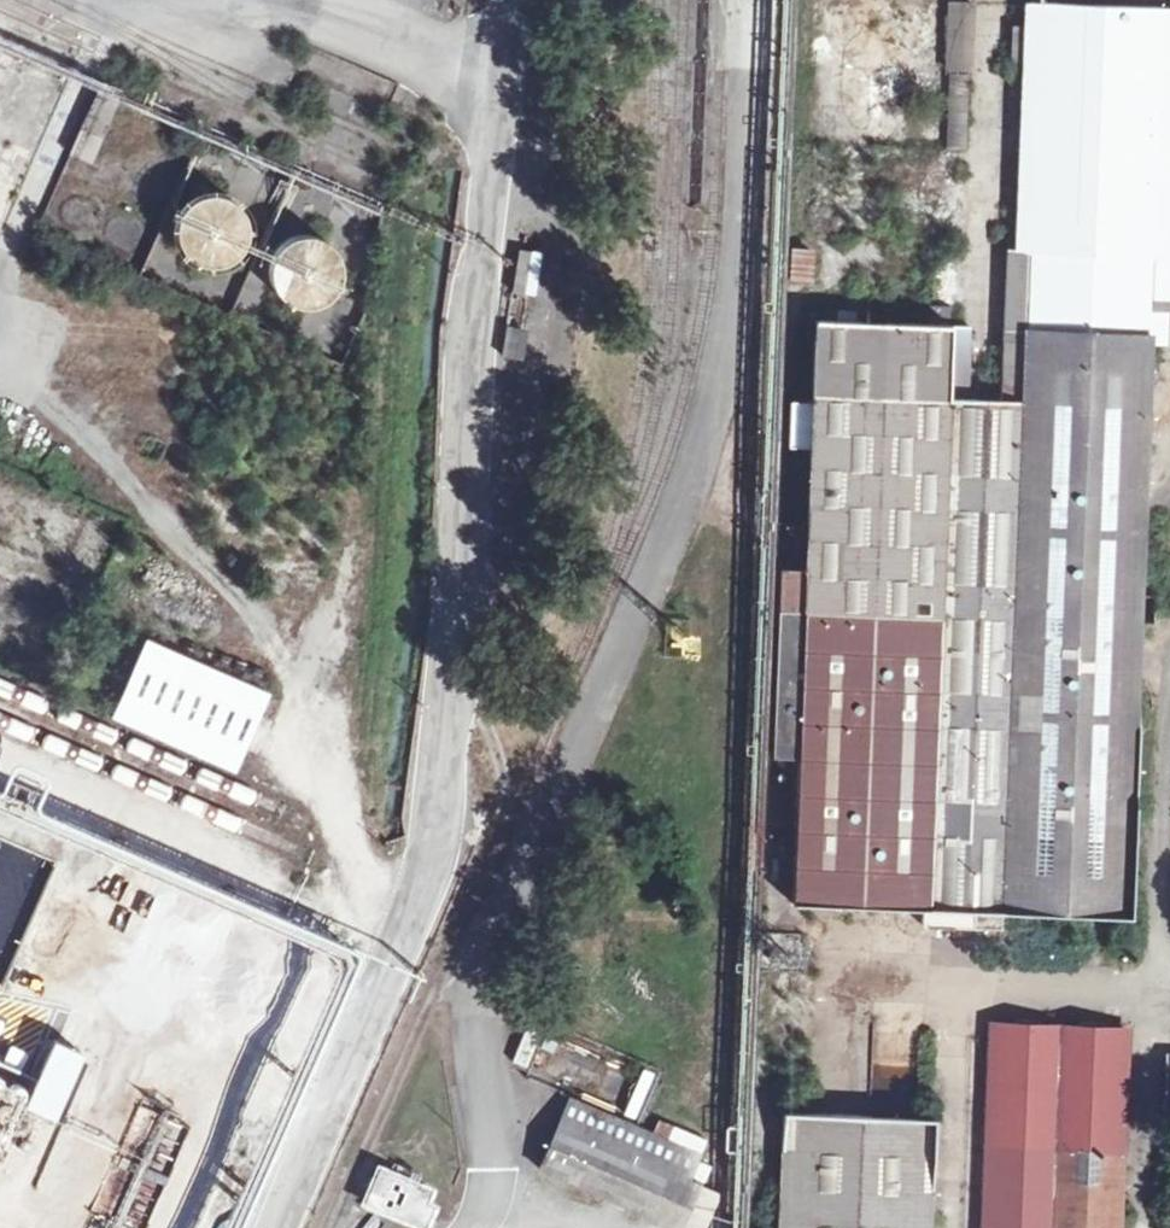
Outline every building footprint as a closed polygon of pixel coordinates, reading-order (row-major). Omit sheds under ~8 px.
[(947,71),(976,72),(977,2),(948,1),(947,71)] [(773,606),(766,753),(770,753),(769,771),(782,772),(783,754),(794,754),(789,893),(920,901),(919,918),(996,922),(997,905),(1122,911),(1134,591),(1135,568),(1141,335),(1159,335),(1160,308),(1143,308),(1145,248),(1169,248),(1169,9),(1032,4),(1022,246),(1001,246),(997,396),(855,392),(812,390),(799,607),(773,606)] [(59,86),(0,60),(0,224),(59,86)] [(87,109),(108,118),(116,97),(98,88),(87,109)] [(77,132),(98,141),(108,118),(87,109),(77,132)] [(77,132),(67,157),(87,166),(98,141),(77,132)] [(151,246),(157,275),(231,306),(242,281),(249,312),(286,328),(295,305),(269,294),(267,286),(288,238),(314,232),(308,203),(297,199),(292,177),(225,149),(198,155),(189,177),(191,188),(168,242),(151,246)] [(265,278),(311,323),(362,270),(316,226),(265,278)] [(788,251),(786,281),(804,281),(803,252),(788,251)] [(514,254),(505,302),(526,306),(535,257),(514,254)] [(883,278),(882,315),(918,316),(919,279),(883,278)] [(502,330),(496,362),(517,366),(523,333),(502,330)] [(812,390),(855,392),(856,371),(812,369),(812,390)] [(774,579),(773,599),(787,599),(788,579),(774,579)] [(144,648),(110,721),(228,773),(261,700),(144,648)] [(46,854),(0,837),(0,981),(46,854)] [(989,1020),(980,1227),(1114,1227),(1122,1027),(989,1020)] [(56,1040),(30,1107),(62,1120),(88,1052),(56,1040)] [(778,1109),(775,1227),(928,1227),(931,1114),(778,1109)] [(533,1167),(667,1227),(712,1227),(716,1219),(688,1207),(697,1186),(554,1122),(533,1167)] [(359,1206),(412,1227),(418,1227),(426,1210),(417,1206),(422,1195),(372,1174),(359,1206)] [(531,1175),(522,1193),(578,1218),(586,1200),(531,1175)]
